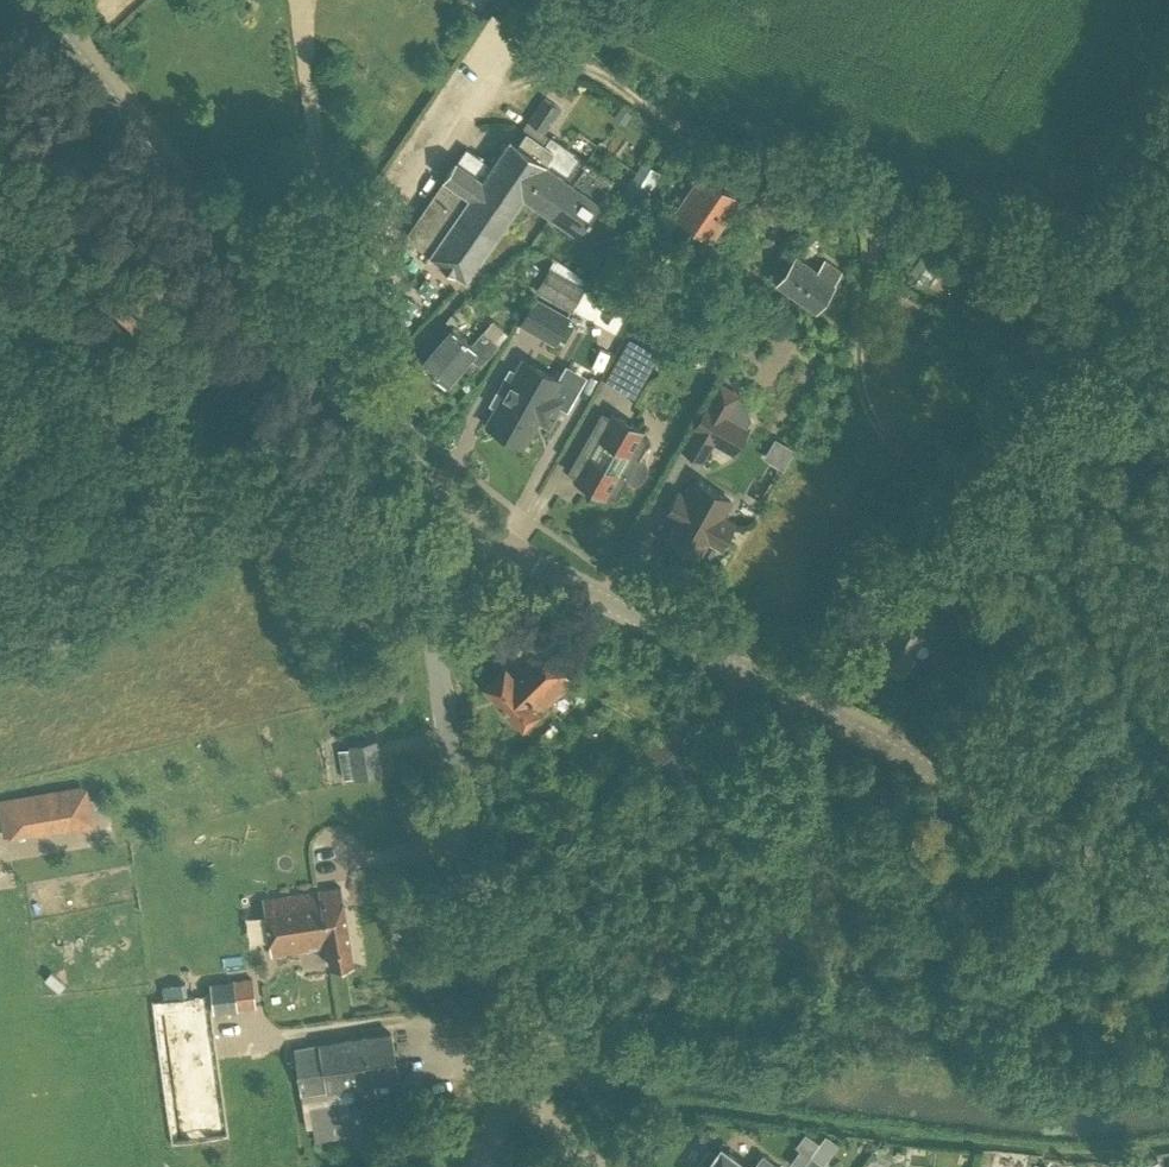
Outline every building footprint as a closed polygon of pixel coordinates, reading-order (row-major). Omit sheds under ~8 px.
[(545,132),(561,109),(545,99),(530,121),(545,132)] [(632,115),(620,107),(613,118),(625,126),(632,115)] [(555,152),(545,145),(527,133),(518,146),(510,140),(492,166),(466,148),(404,238),(430,255),(466,281),(524,198),(555,152)] [(549,216),(587,161),(551,137),(545,145),(555,152),(524,198),(549,216)] [(587,161),(549,216),(578,236),(601,202),(599,200),(613,180),(587,161)] [(648,193),(660,172),(641,162),(633,177),(631,176),(619,198),(634,207),(643,190),(648,193)] [(263,173),(248,175),(249,181),(264,179),(263,173)] [(761,194),(750,186),(732,174),(723,187),(706,175),(678,216),(712,239),(740,199),(752,207),(750,210),(777,228),(797,198),(771,180),(761,194)] [(817,272),(796,257),(777,285),(816,311),(835,284),(834,283),(842,272),(824,261),(817,272)] [(570,312),(585,287),(549,266),(535,291),(570,312)] [(944,270),(925,290),(938,303),(957,283),(944,270)] [(555,345),(570,320),(535,300),(521,325),(555,345)] [(642,339),(651,324),(641,318),(632,334),(642,339)] [(471,344),(453,327),(421,364),(445,384),(469,357),(480,367),(497,345),(482,331),(471,344)] [(646,373),(655,356),(629,342),(620,359),(646,373)] [(552,394),(559,381),(524,361),(513,382),(508,379),(498,398),(502,400),(487,426),(522,446),(537,420),(549,427),(564,401),(552,394)] [(733,455),(750,427),(729,414),(740,396),(719,384),(680,450),(702,463),(714,444),(733,455)] [(614,422),(602,416),(570,472),(576,475),(572,481),(605,500),(609,494),(614,497),(623,481),(632,486),(637,485),(640,483),(643,480),(646,475),(647,471),(647,467),(645,462),(637,457),(646,441),(635,434),(638,428),(617,417),(614,422)] [(729,501),(694,482),(685,498),(676,493),(664,516),(672,520),(663,537),(667,539),(668,542),(676,547),(679,546),(697,556),(707,540),(719,547),(732,525),(719,518),(729,501)] [(903,677),(915,659),(909,654),(925,631),(900,614),(912,597),(900,589),(883,614),(894,622),(871,656),(896,673),(897,673),(903,677)] [(523,729),(540,713),(574,684),(532,642),(505,666),(505,667),(484,687),(523,729)] [(659,790),(688,768),(663,735),(633,757),(635,760),(627,766),(638,780),(647,774),(659,790)] [(357,778),(381,774),(375,741),(351,745),(352,748),(338,750),(343,779),(357,777),(357,778)] [(83,788),(2,802),(8,834),(9,834),(10,837),(62,829),(59,815),(86,810),(83,788)] [(352,963),(341,887),(263,900),(272,956),(328,948),(331,966),(352,963)] [(252,977),(235,980),(239,1010),(256,1008),(252,977)] [(170,1145),(230,1137),(210,992),(151,1000),(170,1145)] [(327,1092),(400,1081),(392,1032),(319,1043),(319,1044),(294,1048),(301,1096),(326,1091),(327,1092)] [(314,1141),(354,1136),(352,1122),(371,1119),(368,1098),(309,1106),(314,1141)] [(721,1147),(715,1155),(710,1151),(698,1166),(748,1166),(721,1147)] [(824,1165),(810,1155),(802,1166),(822,1166),(824,1165)] [(763,1156),(755,1166),(778,1166),(763,1156)]
